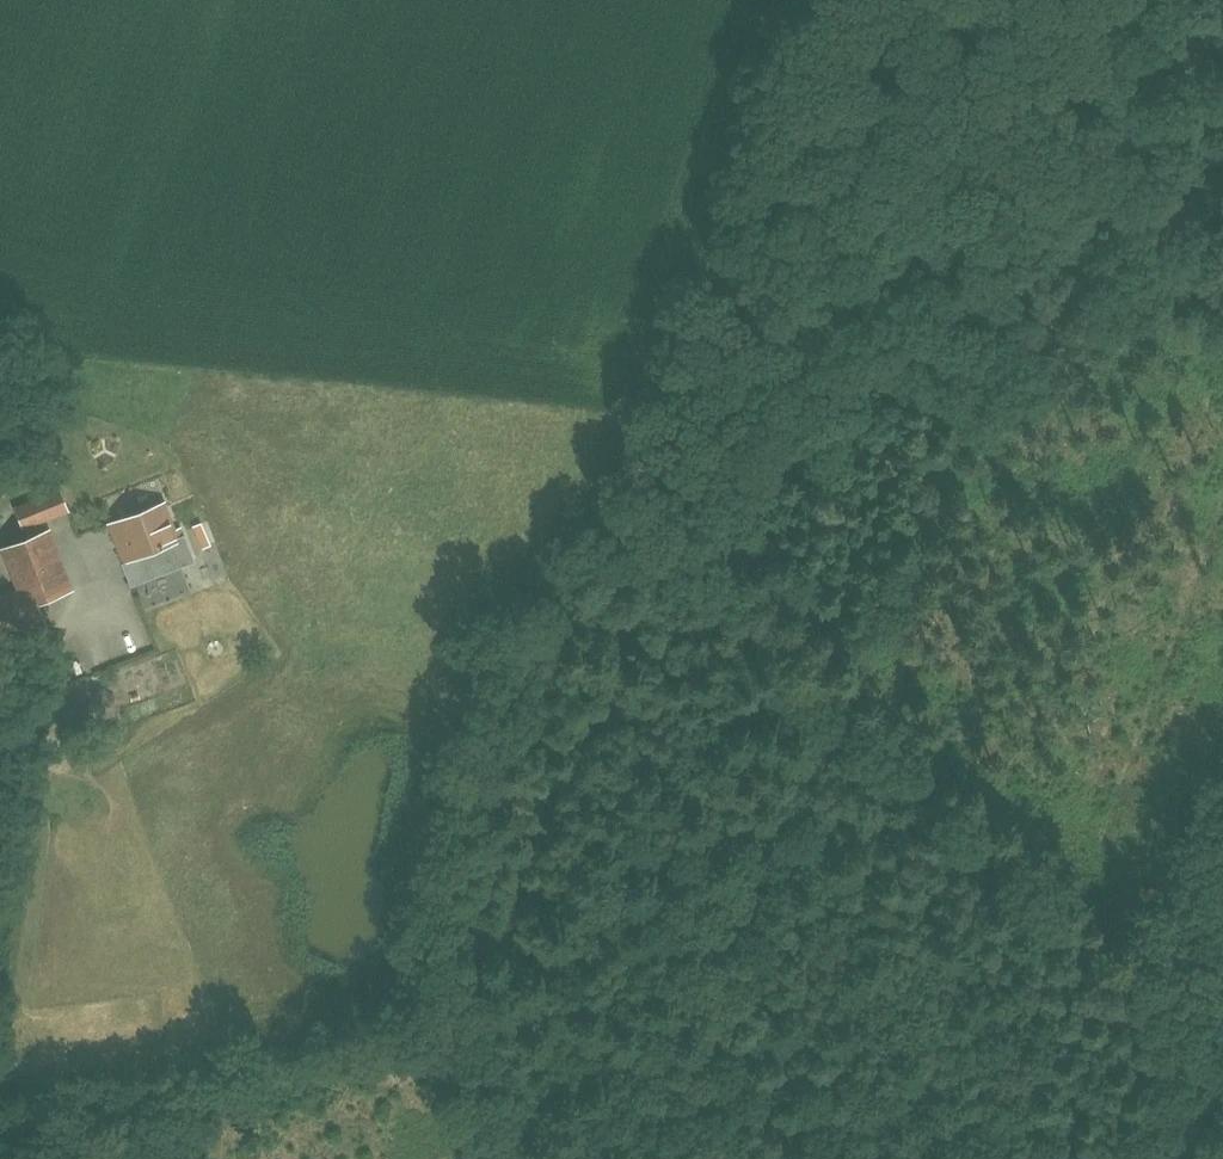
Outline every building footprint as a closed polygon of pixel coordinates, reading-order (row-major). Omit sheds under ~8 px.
[(13,511),(24,537),(70,518),(59,492),(13,511)] [(107,526),(131,593),(196,570),(186,541),(179,543),(165,505),(107,526)] [(76,598),(51,534),(0,553),(0,558),(15,597),(0,602),(0,645),(44,628),(38,613),(76,598)] [(125,668),(92,678),(101,707),(182,682),(176,663),(162,668),(160,661),(148,665),(152,680),(131,686),(125,668)]
